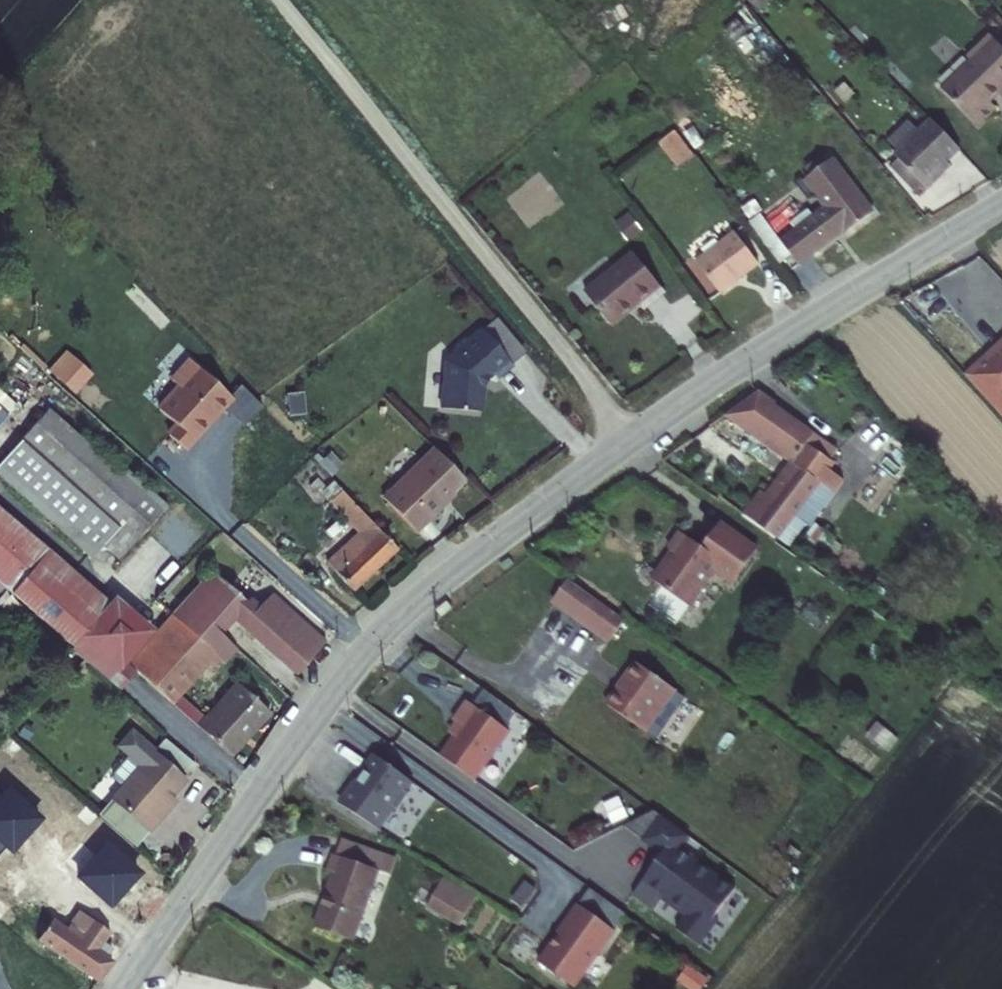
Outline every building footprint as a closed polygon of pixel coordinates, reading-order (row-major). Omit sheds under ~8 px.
[(991,34),(965,58),(970,62),(941,89),(977,129),(1001,105),(1001,95),(1001,94),(1001,92),(1001,46),(991,34)] [(965,152),(934,121),(913,142),(902,131),(890,144),(905,161),(929,187),(932,191),(948,176),(944,173),(965,152)] [(698,147),(679,124),(664,136),(682,160),(698,147)] [(796,233),(789,238),(809,264),(816,259),(882,209),(841,155),(813,176),(834,203),(796,233)] [(929,187),(905,161),(898,168),(921,194),(929,187)] [(630,223),(619,233),(631,248),(643,239),(630,223)] [(745,238),(708,266),(733,299),(770,270),(745,238)] [(638,256),(589,296),(617,327),(642,307),(648,313),(669,294),(638,256)] [(907,300),(931,331),(956,312),(932,281),(907,300)] [(495,319),(482,330),(510,365),(524,354),(495,319)] [(496,379),(512,366),(510,365),(482,330),(452,354),(453,356),(445,362),(442,409),(482,412),(484,388),(489,379),(493,375),(496,379)] [(963,376),(1001,419),(1001,340),(963,376)] [(48,364),(77,392),(96,371),(67,344),(48,364)] [(229,412),(235,406),(230,400),(196,367),(177,387),(184,394),(163,415),(180,432),(171,441),(186,456),(229,412)] [(243,386),(230,400),(235,406),(229,412),(245,426),(264,408),(243,386)] [(770,489),(750,519),(779,537),(795,514),(804,501),(814,509),(829,486),(818,480),(827,468),(797,450),(810,434),(799,426),(801,424),(782,411),(784,409),(760,393),(731,415),(799,462),(782,487),(778,484),(775,492),(770,489)] [(52,413),(0,469),(0,473),(90,556),(102,543),(122,560),(168,509),(127,470),(121,475),(52,413)] [(811,431),(801,424),(799,426),(810,434),(797,450),(827,468),(818,480),(829,486),(814,509),(804,501),(795,514),(803,520),(809,525),(842,479),(827,469),(832,463),(828,460),(835,450),(811,433),(811,431)] [(441,501),(464,478),(434,447),(383,497),(416,532),(444,504),(441,501)] [(355,596),(399,554),(343,497),(328,511),(355,539),(326,567),(355,596)] [(795,514),(779,537),(787,543),(803,520),(795,514)] [(66,646),(91,620),(63,594),(76,579),(59,563),(45,577),(8,543),(21,529),(6,515),(3,519),(0,516),(0,585),(66,646)] [(814,523),(797,546),(816,560),(833,536),(814,523)] [(673,552),(653,580),(689,606),(713,573),(732,587),(757,552),(720,525),(701,550),(680,535),(669,550),(673,552)] [(21,529),(8,543),(45,577),(59,563),(21,529)] [(510,557),(500,564),(505,570),(514,564),(510,557)] [(152,635),(123,665),(165,703),(203,664),(214,672),(231,654),(217,640),(234,622),(293,679),(323,649),(272,598),(258,613),(249,606),(256,599),(230,572),(221,581),(212,571),(152,635)] [(76,579),(63,594),(91,620),(104,605),(76,579)] [(602,634),(617,614),(567,579),(553,600),(602,634)] [(123,665),(152,635),(112,597),(104,605),(91,620),(66,646),(106,683),(123,665)] [(448,601),(436,610),(442,616),(453,608),(448,601)] [(607,706),(638,728),(668,685),(637,664),(607,706)] [(676,692),(668,685),(638,728),(646,733),(676,692)] [(266,721),(237,693),(198,735),(229,763),(266,721)] [(462,729),(442,758),(475,781),(510,732),(468,703),(454,723),(462,729)] [(190,786),(160,756),(139,735),(125,749),(148,770),(116,807),(151,840),(175,812),(171,806),(190,786)] [(190,786),(200,776),(171,745),(160,756),(190,786)] [(414,783),(377,756),(365,772),(368,774),(344,807),(380,830),(395,809),(400,812),(412,796),(407,793),(414,783)] [(0,798),(0,852),(6,845),(11,849),(40,818),(8,789),(0,798)] [(116,807),(102,823),(137,856),(151,840),(116,807)] [(680,849),(689,837),(662,817),(645,841),(663,854),(634,895),(655,911),(664,898),(688,915),(677,929),(700,946),(719,920),(716,917),(736,889),(680,849)] [(52,897),(97,850),(75,830),(30,877),(52,897)] [(362,844),(343,838),(337,853),(356,859),(362,844)] [(356,859),(337,853),(333,852),(326,872),(333,874),(316,928),(353,940),(376,866),(388,870),(393,854),(362,844),(356,859)] [(137,875),(106,846),(78,877),(109,906),(137,875)] [(454,923),(471,896),(440,877),(423,903),(454,923)] [(573,987),(614,930),(578,905),(538,963),(573,987)] [(84,932),(93,920),(78,909),(69,922),(70,923),(84,932)] [(66,927),(52,918),(37,940),(98,983),(114,961),(107,956),(99,950),(104,942),(111,932),(93,920),(84,932),(70,923),(66,927)] [(99,950),(107,956),(112,948),(104,942),(99,950)] [(711,975),(689,962),(678,979),(696,988),(702,988),(711,975)]
